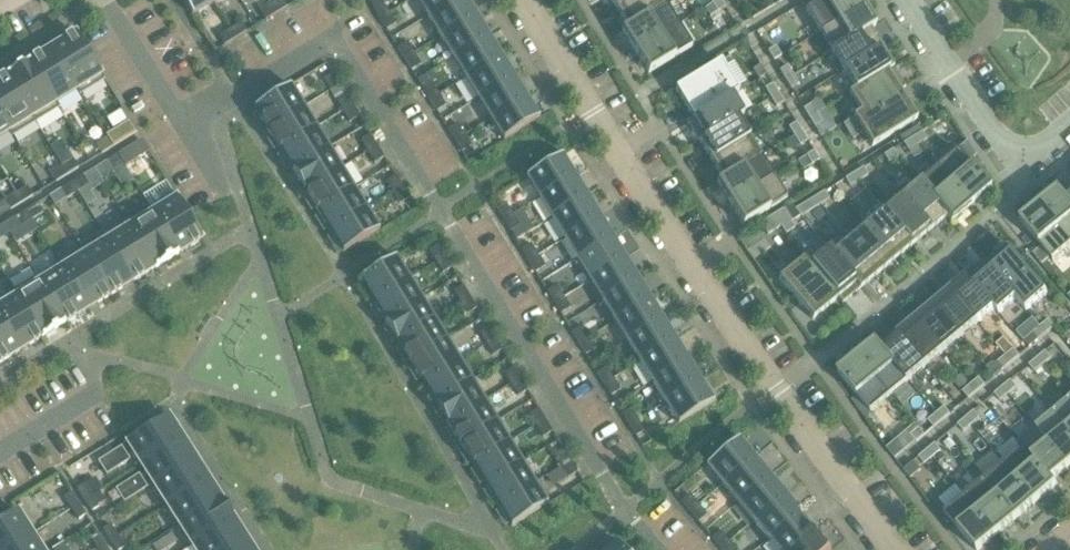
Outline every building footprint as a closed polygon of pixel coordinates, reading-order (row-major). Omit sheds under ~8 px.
[(212,0),(182,0),(192,17),(214,3),(212,0)] [(284,0),(277,0),(271,4),(276,14),(288,7),(284,0)] [(428,18),(457,0),(417,0),(428,18)] [(467,0),(457,0),(428,18),(440,38),(476,16),(467,0)] [(632,0),(610,0),(616,10),(632,0)] [(662,0),(632,0),(616,10),(627,28),(622,31),(622,32),(666,6),(662,0)] [(704,9),(709,18),(717,13),(725,9),(725,8),(720,0),(718,0),(712,4),(704,9)] [(859,0),(822,0),(805,10),(809,17),(819,33),(863,6),(859,0)] [(389,13),(382,2),(373,8),(380,19),(389,13)] [(270,5),(259,12),(265,21),(276,14),(270,5)] [(678,25),(666,6),(622,32),(634,52),(678,25)] [(875,25),(863,6),(819,33),(831,52),(875,25)] [(396,24),(389,13),(380,19),(387,30),(396,24)] [(489,36),(476,16),(440,38),(453,58),(489,36)] [(247,32),(241,22),(230,29),(235,39),(247,32)] [(634,52),(648,74),(692,47),(688,41),(687,41),(678,25),(634,52)] [(831,52),(843,72),(881,48),(870,30),(875,27),(875,25),(831,52)] [(235,39),(230,29),(218,36),(224,46),(235,39)] [(75,34),(51,48),(80,95),(104,81),(75,34)] [(501,57),(489,36),(453,58),(465,79),(501,57)] [(414,54),(407,43),(398,48),(405,60),(414,54)] [(773,61),(781,57),(775,47),(767,52),(773,61)] [(51,48),(29,62),(58,109),(59,109),(56,104),(76,91),(79,96),(80,95),(51,48)] [(843,72),(854,90),(848,93),(849,94),(893,68),(881,48),(843,72)] [(421,65),(414,54),(405,60),(412,71),(421,65)] [(514,77),(501,57),(465,79),(478,99),(514,77)] [(29,62),(6,76),(35,123),(58,109),(29,62)] [(738,92),(723,68),(724,68),(720,62),(675,90),(692,118),(687,122),(687,123),(738,92)] [(758,80),(766,75),(760,66),(753,70),(758,80)] [(793,76),(787,66),(779,71),(785,80),(793,76)] [(849,94),(860,113),(853,117),(854,118),(904,87),(893,68),(849,94)] [(332,74),(323,80),(330,92),(339,86),(332,74)] [(0,80),(0,117),(12,137),(35,123),(6,76),(0,80)] [(785,80),(791,90),(798,85),(793,76),(785,80)] [(527,98),(514,77),(478,99),(490,120),(527,98)] [(439,95),(432,83),(423,89),(430,101),(439,95)] [(778,94),(772,85),(765,89),(770,99),(778,94)] [(303,108),(290,86),(254,108),(267,130),(303,108)] [(904,87),(854,118),(868,142),(871,148),(917,120),(899,91),(905,88),(904,87)] [(743,116),(731,97),(739,93),(738,92),(687,123),(699,142),(743,116)] [(784,103),(778,94),(770,99),(776,108),(784,103)] [(352,106),(345,95),(335,101),(342,112),(352,106)] [(446,106),(439,95),(430,101),(437,112),(446,106)] [(540,119),(527,98),(490,120),(504,141),(540,119)] [(816,114),(811,105),(803,110),(809,119),(816,114)] [(359,118),(352,106),(342,112),(349,123),(359,118)] [(316,128),(303,108),(267,130),(280,150),(316,128)] [(809,119),(814,128),(822,123),(816,114),(809,119)] [(749,138),(738,120),(743,116),(699,142),(711,162),(749,138)] [(8,133),(11,138),(12,137),(0,117),(0,138),(8,133)] [(129,121),(105,136),(107,138),(113,148),(136,133),(129,121)] [(802,133),(796,123),(788,128),(794,137),(802,133)] [(457,125),(447,130),(454,142),(464,136),(457,125)] [(328,149),(316,128),(280,150),(292,171),(328,149)] [(909,132),(899,138),(903,144),(912,138),(909,132)] [(794,137),(800,146),(807,142),(802,133),(794,137)] [(912,138),(917,146),(926,140),(921,133),(912,138)] [(370,136),(360,141),(367,153),(377,147),(370,136)] [(471,147),(464,136),(455,141),(462,153),(471,147)] [(107,138),(95,145),(101,155),(113,148),(107,138)] [(761,158),(749,138),(711,162),(722,180),(716,183),(717,184),(761,158)] [(903,144),(908,152),(917,146),(912,138),(903,144)] [(141,141),(117,155),(123,164),(125,167),(148,153),(141,141)] [(377,147),(367,153),(374,164),(384,158),(377,147)] [(341,169),(328,149),(292,171),(305,191),(341,169)] [(884,156),(888,163),(898,157),(892,150),(884,156)] [(970,206),(989,190),(956,150),(950,155),(950,156),(937,167),(970,206)] [(813,152),(806,157),(811,166),(819,161),(813,152)] [(117,155),(106,162),(111,172),(123,165),(117,155)] [(562,155),(526,178),(539,199),(575,177),(562,155)] [(773,177),(761,158),(717,184),(729,204),(773,177)] [(73,159),(61,166),(67,176),(78,169),(73,159)] [(61,166),(50,173),(56,183),(67,176),(61,166)] [(937,167),(919,182),(952,221),(970,206),(937,167)] [(863,168),(854,174),(859,182),(868,176),(863,168)] [(353,190),(341,169),(305,191),(317,212),(353,190)] [(859,182),(854,174),(845,180),(849,187),(859,182)] [(83,176),(72,183),(77,193),(89,186),(83,176)] [(402,188),(395,177),(385,182),(392,194),(402,188)] [(577,180),(575,177),(539,199),(551,219),(588,197),(580,185),(579,185),(576,180),(577,180)] [(729,204),(743,226),(787,199),(783,193),(782,193),(773,177),(729,204)] [(919,182),(901,197),(930,231),(946,217),(951,222),(952,221),(919,182)] [(72,183),(60,190),(66,200),(77,193),(72,183)] [(27,187),(16,194),(22,204),(33,197),(27,187)] [(409,199),(402,188),(392,194),(399,205),(409,199)] [(1063,195),(1059,189),(1058,190),(1069,205),(1069,189),(1063,195)] [(366,210),(353,190),(317,212),(330,232),(366,210)] [(1058,190),(1040,205),(1069,240),(1069,205),(1058,190)] [(824,192),(815,198),(820,205),(829,200),(824,192)] [(173,193),(149,208),(178,255),(202,240),(173,193)] [(16,194),(5,201),(10,210),(22,204),(16,194)] [(589,200),(588,197),(551,219),(564,240),(600,218),(593,205),(592,206),(589,200)] [(901,197),(884,211),(913,245),(930,231),(901,197)] [(820,205),(815,198),(806,203),(810,211),(820,205)] [(38,204),(26,211),(32,220),(43,214),(38,204)] [(512,215),(505,204),(496,210),(503,221),(512,215)] [(1020,222),(1053,261),(1059,256),(1069,247),(1069,240),(1040,205),(1020,222)] [(149,208),(127,222),(155,269),(178,255),(149,208)] [(379,232),(366,210),(330,232),(343,254),(379,232)] [(789,221),(782,210),(760,224),(767,236),(780,227),(789,221)] [(32,220),(26,211),(15,218),(21,227),(32,220)] [(884,211),(867,226),(895,260),(913,245),(884,211)] [(519,227),(512,215),(503,221),(510,232),(519,227)] [(607,229),(600,218),(564,240),(577,261),(613,238),(609,233),(606,229),(607,229)] [(789,221),(780,227),(785,234),(794,229),(789,221)] [(127,222),(104,236),(133,283),(155,269),(127,222)] [(867,226),(849,240),(878,274),(895,260),(867,226)] [(106,241),(84,254),(110,297),(133,283),(104,236),(103,236),(106,241)] [(625,259),(613,238),(577,261),(589,281),(625,259)] [(849,240),(833,254),(828,249),(828,250),(860,289),(878,274),(849,240)] [(537,256),(530,245),(521,251),(528,262),(537,256)] [(445,257),(438,246),(428,251),(435,263),(445,257)] [(1027,312),(1044,297),(1044,298),(1048,295),(1009,249),(990,265),(985,260),(984,260),(1027,312)] [(828,250),(811,264),(806,257),(805,258),(843,303),(860,289),(828,250)] [(60,263),(59,264),(87,311),(110,297),(84,254),(62,268),(60,263)] [(544,267),(537,256),(528,262),(535,273),(544,267)] [(452,268),(445,257),(435,263),(442,274),(452,268)] [(395,258),(359,280),(372,301),(408,279),(395,258)] [(843,303),(805,258),(778,280),(812,320),(838,299),(842,304),(843,303)] [(627,262),(625,259),(589,281),(602,302),(638,280),(630,267),(630,268),(627,262)] [(1000,314),(1016,300),(1026,312),(1027,312),(984,260),(967,275),(1000,314)] [(59,264),(36,278),(65,325),(87,311),(59,264)] [(978,324),(995,310),(999,315),(1000,314),(967,275),(950,290),(978,324)] [(36,278),(13,292),(42,338),(65,325),(36,278)] [(421,299),(408,279),(372,301),(385,322),(421,299)] [(645,291),(638,280),(602,302),(614,322),(651,300),(647,295),(644,291),(645,291)] [(470,298),(463,286),(453,292),(460,304),(470,298)] [(563,297),(556,286),(547,292),(554,303),(563,297)] [(961,338),(978,324),(950,290),(932,304),(961,338)] [(0,300),(0,321),(19,352),(42,338),(13,292),(0,300)] [(570,309),(563,297),(554,303),(561,315),(570,309)] [(476,309),(470,298),(460,304),(467,315),(476,309)] [(433,320),(421,299),(385,322),(397,342),(433,320)] [(652,303),(651,300),(614,322),(627,343),(663,320),(656,308),(655,308),(652,303)] [(943,353),(961,338),(932,304),(915,319),(943,353)] [(926,367),(943,353),(915,319),(898,333),(926,367)] [(446,341),(433,320),(397,342),(410,363),(446,341)] [(676,341),(663,320),(627,343),(640,363),(676,341)] [(1049,320),(1041,327),(1046,334),(1054,327),(1049,320)] [(19,352),(0,321),(0,364),(19,352)] [(588,338),(581,327),(572,333),(579,344),(588,338)] [(1046,334),(1041,327),(1032,334),(1038,341),(1046,334)] [(495,339),(488,328),(479,333),(486,345),(495,339)] [(877,341),(876,342),(909,382),(926,367),(898,333),(881,346),(877,341)] [(595,349),(588,338),(579,344),(585,355),(595,349)] [(502,350),(495,339),(486,345),(493,356),(502,350)] [(459,361),(446,341),(410,363),(423,383),(459,361)] [(677,343),(676,341),(640,363),(652,383),(688,361),(685,356),(684,356),(682,352),(683,352),(681,349),(680,349),(677,344),(677,343)] [(876,342),(858,357),(891,396),(909,382),(876,342)] [(1014,350),(1006,356),(1011,363),(1020,356),(1014,350)] [(1043,366),(1051,359),(1046,352),(1037,359),(1043,366)] [(1011,363),(1006,356),(998,363),(1003,370),(1011,363)] [(858,357),(838,374),(871,414),(877,408),(891,396),(858,357)] [(1037,359),(1029,366),(1035,373),(1043,366),(1037,359)] [(471,382),(459,361),(423,383),(435,404),(471,382)] [(701,382),(688,361),(652,383),(665,404),(701,382)] [(613,379),(606,368),(597,374),(604,385),(613,379)] [(520,380),(513,369),(504,374),(511,386),(520,380)] [(962,391),(969,385),(963,377),(955,383),(962,391)] [(620,391),(613,379),(604,385),(611,396),(620,391)] [(979,379),(971,385),(977,392),(985,385),(979,379)] [(527,391),(520,380),(511,386),(517,397),(527,391)] [(1008,395),(1017,388),(1011,381),(1002,388),(1008,395)] [(484,402),(471,382),(435,404),(448,424),(484,402)] [(702,384),(701,382),(665,404),(678,425),(714,403),(706,390),(705,390),(702,385),(702,384)] [(977,392),(971,385),(963,392),(969,399),(977,392)] [(1002,388),(994,395),(1000,402),(1008,395),(1002,388)] [(1053,413),(1069,433),(1069,399),(1053,413)] [(496,423),(484,402),(448,424),(460,445),(496,423)] [(944,408),(936,414),(942,421),(950,414),(944,408)] [(638,420),(631,409),(622,415),(629,426),(638,420)] [(545,421),(538,410),(529,415),(536,427),(545,421)] [(972,426),(980,419),(974,412),(966,419),(972,426)] [(1036,428),(1069,467),(1069,466),(1069,433),(1053,413),(1036,428)] [(942,421),(936,414),(928,421),(934,428),(942,421)] [(181,440),(168,418),(127,444),(141,465),(181,440)] [(966,419),(957,426),(963,433),(972,426),(966,419)] [(645,431),(638,420),(629,426),(636,437),(645,431)] [(552,432),(545,421),(536,427),(543,438),(552,432)] [(509,443),(496,423),(460,445),(473,465),(509,443)] [(1036,428),(1018,442),(1056,487),(1057,486),(1052,481),(1069,467),(1036,428)] [(919,429),(910,436),(916,443),(924,436),(919,429)] [(743,445),(738,439),(706,466),(722,485),(754,458),(752,456),(748,451),(746,448),(745,449),(742,445),(743,445)] [(194,460),(181,440),(141,465),(153,485),(194,460)] [(896,442),(887,449),(895,460),(905,452),(896,442)] [(1018,442),(1018,443),(1022,448),(1003,464),(1036,503),(1056,487),(1018,442)] [(521,463),(509,443),(473,465),(485,486),(521,463)] [(933,458),(941,451),(935,444),(927,451),(933,458)] [(570,462),(563,450),(554,456),(561,467),(570,462)] [(927,451),(919,458),(924,465),(933,458),(927,451)] [(764,469),(754,458),(722,485),(737,504),(770,477),(768,474),(767,475),(763,470),(764,469)] [(207,480),(194,460),(153,485),(166,506),(207,480)] [(577,473),(570,462),(561,467),(568,479),(577,473)] [(921,471),(914,462),(904,471),(911,479),(921,471)] [(534,484),(521,463),(485,486),(498,506),(534,484)] [(1003,464),(984,480),(1017,519),(1036,503),(1003,464)] [(779,488),(770,477),(737,504),(753,522),(785,495),(783,493),(778,488),(779,488)] [(220,500),(207,480),(166,506),(179,526),(220,500)] [(984,480),(965,496),(997,535),(1017,519),(984,480)] [(547,505),(534,484),(498,506),(511,527),(547,505)] [(84,485),(77,490),(84,501),(92,496),(84,485)] [(71,493),(64,498),(71,509),(78,504),(71,493)] [(698,505),(689,495),(681,502),(689,513),(698,505)] [(801,513),(785,495),(753,522),(768,541),(801,513)] [(92,496),(84,501),(91,512),(99,507),(92,496)] [(949,509),(944,513),(975,549),(980,549),(997,535),(965,496),(949,509)] [(232,520),(220,500),(179,526),(192,546),(232,520)] [(78,504),(71,509),(78,520),(86,516),(78,504)] [(706,516),(698,505),(689,513),(698,523),(706,516)] [(801,513),(768,541),(776,549),(794,549),(816,532),(807,522),(804,519),(804,518),(801,513)] [(17,514),(0,524),(0,549),(7,549),(30,535),(17,514)] [(232,520),(192,546),(195,549),(230,549),(245,541),(232,520)] [(110,525),(103,530),(110,541),(117,537),(110,525)] [(729,542),(720,532),(712,539),(720,549),(729,542)] [(816,532),(794,549),(831,549),(829,548),(825,543),(823,540),(822,540),(819,537),(820,536),(816,532)] [(97,534),(90,538),(97,549),(104,545),(97,534)] [(30,535),(7,549),(40,549),(30,535)] [(110,541),(115,549),(121,549),(124,548),(117,537),(110,541)] [(245,541),(230,549),(251,549),(245,541)] [(616,541),(605,549),(623,549),(616,541)]
